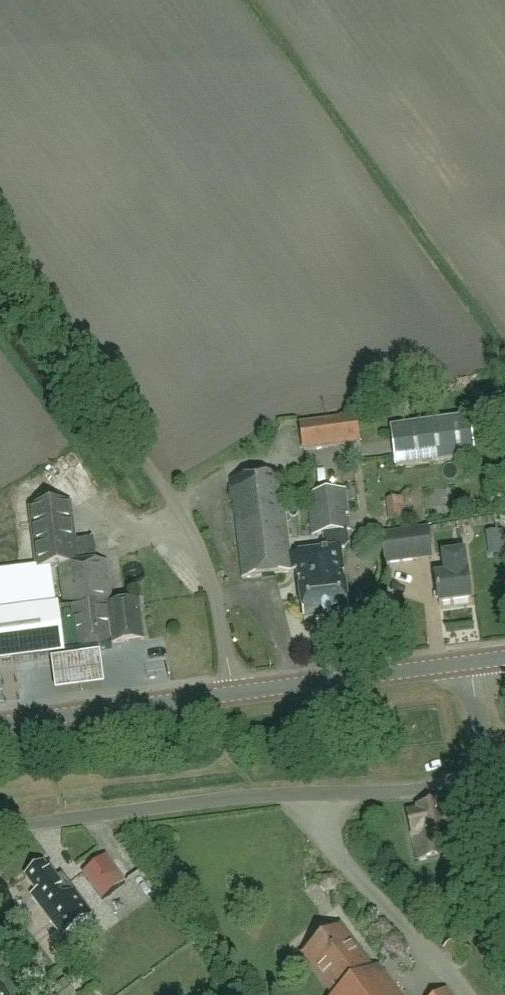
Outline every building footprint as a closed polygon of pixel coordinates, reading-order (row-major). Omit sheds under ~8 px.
[(300,425),(303,451),(361,443),(357,417),(300,425)] [(391,429),(396,468),(476,458),(471,418),(391,429)] [(80,493),(93,487),(78,450),(65,455),(80,493)] [(63,458),(48,465),(65,503),(81,496),(63,458)] [(326,560),(325,551),(291,555),(280,473),(231,480),(243,579),(298,572),(305,623),(325,620),(320,579),(316,580),(315,569),(323,568),(323,561),(326,560)] [(315,569),(316,580),(320,579),(325,620),(350,617),(342,550),(344,550),(348,545),(346,530),(351,530),(346,489),(309,495),(314,535),(323,534),(325,551),(326,560),(323,561),(323,568),(315,569)] [(66,505),(33,510),(33,516),(39,570),(53,568),(60,567),(66,606),(69,605),(70,611),(72,611),(100,608),(113,606),(123,605),(125,617),(127,630),(128,642),(145,640),(143,628),(142,615),(140,602),(114,605),(108,561),(97,562),(94,540),(76,542),(71,504),(66,505)] [(432,558),(429,530),(383,536),(386,564),(432,558)] [(436,577),(439,605),(472,601),(469,573),(467,573),(465,554),(444,557),(447,576),(436,577)] [(39,570),(19,571),(22,593),(24,609),(60,604),(59,601),(57,601),(53,568),(39,570)] [(0,596),(0,662),(50,656),(77,652),(72,611),(70,611),(69,605),(66,606),(60,607),(60,604),(24,609),(22,593),(0,596)] [(100,608),(72,611),(77,652),(77,653),(79,653),(112,648),(112,647),(112,644),(128,642),(127,630),(125,617),(123,605),(113,606),(100,608)] [(441,803),(420,808),(421,812),(409,814),(419,859),(459,850),(454,831),(448,833),(441,803)] [(106,858),(84,875),(104,901),(126,884),(106,858)] [(37,892),(32,896),(62,937),(92,915),(67,881),(61,885),(45,864),(26,877),(37,892)] [(323,876),(318,885),(324,892),(335,891),(338,882),(333,874),(323,876)] [(303,955),(333,994),(401,994),(379,966),(373,970),(352,942),(349,944),(338,929),(335,932),(331,930),(324,934),(325,939),(303,955)]
